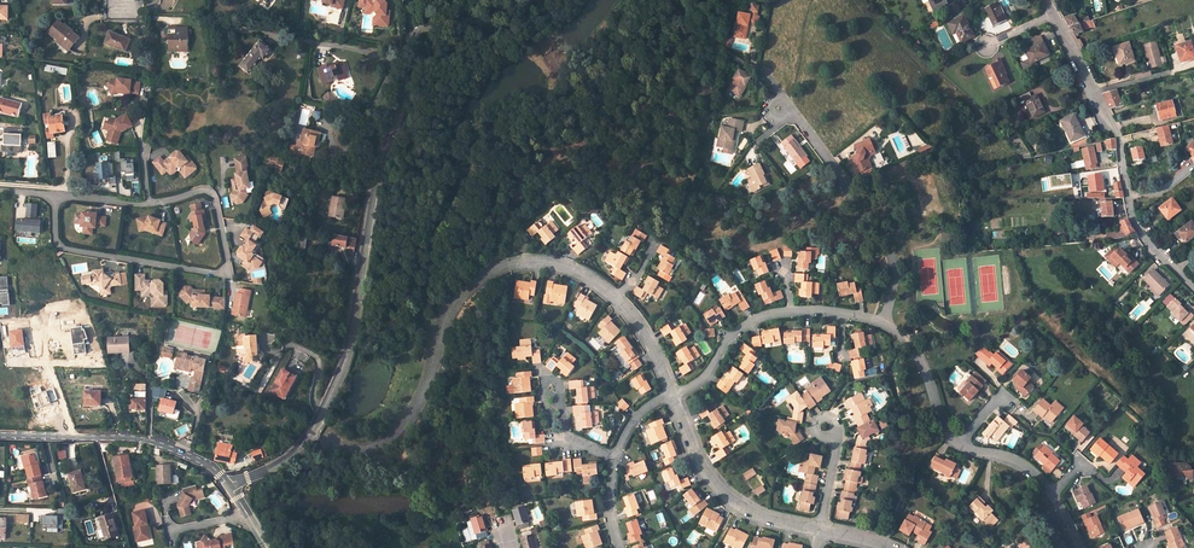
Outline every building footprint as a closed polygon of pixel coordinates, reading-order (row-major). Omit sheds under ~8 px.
[(342,9),(344,0),(322,0),(322,2),(331,5),(331,6),(342,9)] [(358,7),(364,7),(364,10),(373,11),(376,14),(375,25),(386,26),(388,25),(389,17),(387,15),(385,15),(386,11),(387,3),(384,0),(377,0),(374,2),(368,1),(368,0),(359,0),(358,7)] [(934,10),(948,4),(946,0),(928,0),(934,10)] [(1006,20),(1010,18),(1001,1),(997,4),(1000,9),(1001,9),(1006,20)] [(997,4),(986,9),(994,25),(1006,20),(1001,9),(1000,9),(997,4)] [(8,7),(0,6),(0,19),(8,19),(8,7)] [(748,25),(757,27),(759,27),(761,18),(759,17),(760,13),(761,8),(754,6),(753,12),(754,12),(753,16),(740,14),(738,24),(736,32),(735,37),(743,39),(745,26),(748,27),(748,25)] [(373,11),(364,10),(363,13),(370,14),(373,17),(372,25),(375,25),(376,14),(373,11)] [(965,15),(948,22),(954,33),(956,32),(961,42),(975,35),(965,15)] [(1078,24),(1073,16),(1064,18),(1069,27),(1078,24)] [(1093,20),(1087,22),(1080,24),(1083,31),(1095,27),(1093,20)] [(65,25),(59,21),(49,33),(58,40),(59,39),(68,46),(72,41),(75,43),(80,37),(73,32),(74,31),(66,24),(65,25)] [(1078,24),(1069,27),(1074,35),(1082,32),(1079,24),(1078,24)] [(189,48),(188,28),(181,28),(181,29),(169,29),(169,51),(193,51),(193,48),(189,48)] [(120,35),(110,32),(105,43),(126,51),(130,40),(119,36),(120,35)] [(57,41),(69,51),(71,48),(68,46),(59,39),(58,40),(57,41)] [(271,50),(260,42),(240,66),(248,73),(262,57),(264,59),(271,50)] [(1034,70),(1031,63),(1035,62),(1049,55),(1043,42),(1025,50),(1030,60),(1021,64),(1026,74),(1034,70)] [(1114,47),(1119,64),(1134,60),(1128,42),(1114,47)] [(1162,65),(1155,42),(1144,45),(1146,50),(1144,50),(1147,62),(1149,61),(1151,69),(1162,65)] [(1176,46),(1181,62),(1188,60),(1187,59),(1193,57),(1193,52),(1191,42),(1176,46)] [(996,64),(985,68),(989,77),(992,76),(998,87),(1010,81),(1004,70),(1006,69),(1000,58),(995,61),(996,64)] [(348,77),(346,72),(347,71),(344,63),(338,65),(337,63),(335,66),(328,68),(327,66),(318,69),(323,84),(338,79),(338,80),(348,77)] [(68,70),(46,66),(45,70),(67,74),(68,70)] [(752,79),(740,71),(735,79),(736,80),(729,90),(739,97),(745,87),(746,87),(752,79)] [(139,94),(140,82),(132,81),(132,80),(119,79),(108,83),(111,91),(116,89),(117,90),(124,91),(123,93),(130,94),(130,93),(139,94)] [(747,88),(746,87),(745,87),(739,97),(741,98),(747,88)] [(1118,90),(1103,94),(1110,109),(1122,106),(1118,90)] [(325,100),(329,96),(331,98),(332,96),(329,92),(321,99),(323,101),(325,100)] [(1030,92),(1015,99),(1018,104),(1025,100),(1033,118),(1046,112),(1037,94),(1032,97),(1030,92)] [(337,102),(332,96),(331,98),(329,96),(325,100),(331,105),(333,106),(337,102)] [(0,98),(0,111),(19,116),(23,104),(0,98)] [(1171,102),(1156,106),(1160,121),(1175,117),(1171,102)] [(54,133),(66,131),(63,116),(51,118),(50,114),(44,115),(46,125),(48,138),(55,137),(54,133)] [(134,126),(127,114),(117,120),(117,121),(111,119),(109,122),(107,122),(105,128),(109,130),(110,132),(108,137),(113,139),(112,142),(118,144),(121,134),(119,134),(120,131),(122,132),(123,132),(134,126)] [(1075,114),(1061,120),(1072,142),(1085,135),(1075,114)] [(734,136),(735,131),(737,132),(742,133),(744,123),(730,120),(729,127),(723,126),(721,139),(720,139),(719,139),(718,147),(732,150),(733,142),(735,142),(736,137),(734,136)] [(1173,143),(1169,126),(1156,129),(1161,147),(1169,144),(1173,143)] [(22,129),(5,129),(5,134),(1,135),(0,137),(0,151),(21,152),(22,129)] [(34,130),(26,130),(26,136),(29,136),(29,139),(34,139),(34,130)] [(318,133),(304,130),(301,144),(303,144),(301,154),(314,157),(316,147),(314,147),(318,133)] [(792,137),(782,144),(801,170),(810,163),(806,159),(807,158),(800,148),(799,150),(793,142),(795,141),(792,137)] [(872,167),(869,161),(864,159),(866,154),(868,153),(875,151),(873,145),(874,145),(875,141),(865,138),(864,140),(864,142),(861,144),(861,143),(855,146),(858,152),(856,157),(851,159),(858,174),(872,167)] [(1108,149),(1117,148),(1116,138),(1107,140),(1108,149)] [(1094,147),(1082,149),(1087,169),(1096,167),(1095,163),(1097,163),(1098,163),(1094,147)] [(1145,159),(1142,147),(1131,150),(1134,162),(1145,159)] [(127,174),(135,174),(134,159),(128,160),(128,161),(126,161),(126,159),(121,159),(120,151),(115,151),(116,162),(122,162),(122,172),(127,172),(127,174)] [(161,157),(154,162),(164,174),(168,171),(170,173),(178,167),(182,168),(189,176),(197,169),(197,167),(192,161),(190,161),(189,162),(186,158),(182,152),(177,152),(173,156),(172,160),(167,164),(165,162),(161,157)] [(250,188),(247,166),(248,166),(246,156),(235,158),(237,168),(239,168),(239,173),(236,174),(238,184),(239,184),(240,189),(237,190),(237,191),(234,195),(235,199),(238,201),(241,200),(246,193),(246,189),(250,188)] [(279,160),(277,169),(283,170),(286,159),(280,158),(279,160)] [(110,178),(109,164),(97,164),(98,179),(99,179),(102,178),(102,182),(105,182),(105,178),(110,178)] [(749,171),(748,172),(753,182),(750,184),(754,194),(762,190),(761,188),(767,185),(763,177),(765,177),(760,166),(758,167),(749,171)] [(178,167),(170,173),(172,175),(177,171),(181,172),(186,178),(189,176),(182,168),(178,167)] [(1089,176),(1090,191),(1104,190),(1102,175),(1089,176)] [(1115,183),(1117,198),(1124,198),(1121,182),(1115,183)] [(279,227),(288,201),(274,196),(271,192),(264,195),(266,199),(268,204),(266,204),(263,205),(261,211),(264,218),(266,218),(270,225),(279,227)] [(341,218),(344,199),(332,197),(329,216),(341,218)] [(1102,215),(1112,215),(1112,202),(1108,202),(1107,198),(1105,198),(1101,198),(1102,215)] [(1173,198),(1159,208),(1163,213),(1166,212),(1171,219),(1182,210),(1173,198)] [(37,205),(29,204),(27,220),(19,219),(18,230),(26,231),(26,232),(26,235),(32,236),(32,233),(32,231),(41,232),(42,221),(36,221),(37,205)] [(203,211),(202,204),(192,206),(194,213),(190,218),(196,222),(197,229),(194,229),(196,237),(193,240),(200,245),(206,236),(205,233),(206,230),(204,221),(207,220),(205,210),(203,211)] [(97,217),(98,214),(82,213),(82,215),(76,215),(75,225),(81,225),(81,228),(84,228),(84,233),(93,233),(94,229),(97,229),(97,226),(106,227),(107,217),(97,217)] [(150,217),(138,219),(140,228),(146,227),(146,228),(152,230),(151,232),(163,236),(168,223),(162,221),(162,220),(150,217)] [(1129,219),(1122,222),(1123,226),(1120,227),(1121,231),(1117,232),(1107,233),(1107,235),(1105,235),(1106,239),(1139,236),(1131,225),(1129,219)] [(1192,221),(1175,234),(1179,240),(1182,237),(1186,242),(1193,236),(1193,224),(1192,221)] [(542,227),(538,223),(528,230),(534,237),(539,233),(543,238),(548,244),(556,239),(554,236),(559,231),(552,222),(543,229),(541,231),(539,229),(542,227)] [(594,235),(587,226),(581,230),(579,227),(571,233),(576,240),(580,245),(575,249),(580,256),(589,248),(586,244),(584,246),(582,244),(584,242),(594,235)] [(253,252),(258,244),(256,242),(259,237),(246,229),(241,236),(246,240),(249,241),(245,247),(241,248),(238,253),(238,257),(245,261),(248,264),(247,265),(248,267),(251,269),(259,268),(262,262),(253,256),(253,252)] [(633,238),(631,237),(622,252),(630,256),(636,247),(638,248),(641,243),(643,244),(648,237),(637,231),(633,238)] [(335,236),(333,245),(347,247),(355,248),(356,239),(335,236)] [(299,252),(305,253),(307,238),(301,237),(299,252)] [(264,260),(257,255),(257,251),(261,246),(258,244),(253,252),(253,256),(262,262),(264,260)] [(660,271),(669,276),(674,266),(672,265),(675,259),(669,256),(667,254),(670,250),(662,246),(658,253),(665,257),(663,261),(666,262),(660,271)] [(1105,254),(1116,265),(1117,264),(1126,274),(1136,265),(1126,255),(1127,254),(1119,246),(1116,249),(1113,247),(1105,254)] [(784,247),(783,248),(782,257),(790,257),(791,248),(784,247)] [(810,252),(810,260),(816,260),(816,255),(818,255),(818,249),(806,249),(806,252),(810,252)] [(768,254),(772,262),(779,259),(776,251),(768,254)] [(810,260),(810,252),(806,252),(800,252),(800,262),(797,262),(797,270),(807,270),(807,264),(809,264),(810,260)] [(1139,262),(1129,252),(1127,254),(1126,255),(1136,265),(1139,262)] [(617,256),(611,253),(605,262),(615,268),(618,270),(617,272),(614,270),(611,275),(622,281),(625,278),(627,275),(620,271),(624,265),(628,258),(619,253),(617,256)] [(758,277),(767,274),(765,266),(762,267),(759,257),(749,261),(754,272),(756,271),(758,277)] [(1145,277),(1152,285),(1160,293),(1170,283),(1154,267),(1145,277)] [(123,287),(122,277),(109,277),(106,275),(106,271),(98,271),(98,276),(88,276),(88,283),(96,283),(102,288),(105,291),(105,296),(112,295),(111,290),(113,288),(123,287)] [(146,281),(146,275),(137,275),(137,290),(143,290),(143,293),(152,293),(155,296),(155,307),(166,307),(168,306),(168,298),(166,296),(164,296),(165,292),(165,285),(162,282),(156,281),(153,284),(146,284),(146,281)] [(817,295),(818,284),(806,283),(803,283),(803,280),(806,280),(807,275),(794,275),(794,281),(794,282),(801,283),(800,290),(799,298),(809,298),(810,295),(817,295)] [(0,293),(0,305),(11,305),(8,277),(0,278),(0,290),(0,293)] [(658,299),(664,289),(657,285),(659,282),(650,278),(647,284),(643,290),(638,287),(633,294),(644,300),(647,296),(644,294),(646,292),(648,293),(658,299)] [(528,284),(517,282),(515,298),(530,300),(530,295),(535,296),(537,284),(532,283),(532,287),(528,286),(528,284)] [(774,302),(783,299),(780,292),(779,291),(771,295),(770,291),(767,292),(763,282),(754,286),(758,296),(761,295),(763,301),(770,299),(772,298),(774,302)] [(553,284),(548,283),(546,295),(551,296),(550,301),(565,303),(568,288),(556,286),(556,288),(553,287),(553,284)] [(856,290),(854,284),(848,285),(847,283),(837,285),(839,295),(849,292),(849,295),(853,294),(855,303),(856,302),(863,301),(861,292),(856,293),(856,290)] [(1150,286),(1159,295),(1160,293),(1152,285),(1150,286)] [(187,304),(189,302),(184,295),(184,292),(187,289),(190,290),(194,293),(195,293),(194,297),(200,297),(200,296),(205,296),(206,291),(194,291),(191,287),(186,287),(181,291),(181,296),(187,304)] [(225,310),(226,299),(216,298),(216,300),(210,300),(211,298),(211,296),(205,296),(200,296),(200,297),(194,297),(195,293),(194,293),(190,290),(187,289),(184,292),(184,295),(189,302),(194,302),(194,307),(216,308),(216,309),(225,310)] [(246,317),(251,291),(241,289),(240,294),(236,293),(234,304),(237,305),(236,315),(246,317)] [(1176,296),(1171,291),(1163,299),(1168,304),(1176,296)] [(739,292),(729,298),(728,295),(718,301),(723,309),(732,304),(734,306),(737,304),(741,312),(745,309),(748,307),(739,292)] [(152,293),(143,293),(143,296),(151,296),(152,298),(152,307),(155,307),(155,296),(152,293)] [(585,297),(581,295),(575,306),(579,308),(576,313),(589,320),(597,306),(588,301),(587,303),(583,301),(585,297)] [(1183,306),(1185,305),(1176,296),(1168,304),(1174,311),(1173,312),(1185,324),(1193,315),(1193,313),(1191,309),(1188,312),(1183,306)] [(712,311),(703,317),(708,325),(717,320),(718,321),(724,317),(719,309),(713,312),(712,311)] [(611,320),(607,316),(599,325),(602,328),(598,332),(609,343),(621,332),(613,324),(611,325),(608,322),(611,320)] [(690,334),(684,324),(674,330),(672,332),(670,329),(673,328),(670,324),(660,330),(664,337),(670,333),(673,339),(677,345),(686,340),(684,338),(690,334)] [(835,335),(836,325),(827,325),(827,334),(824,334),(823,337),(813,337),(812,346),(824,346),(824,344),(830,344),(831,338),(831,335),(835,335)] [(810,329),(801,328),(801,331),(794,331),(794,333),(784,333),(784,342),(795,342),(795,340),(802,340),(802,337),(805,337),(805,340),(809,341),(810,329)] [(713,329),(703,330),(704,338),(714,337),(713,329)] [(778,329),(771,331),(771,333),(761,335),(763,345),(774,343),(774,345),(781,344),(778,329)] [(872,345),(870,334),(862,335),(862,332),(852,334),(854,342),(855,348),(848,350),(849,353),(850,358),(862,356),(861,350),(858,351),(857,348),(860,347),(872,345)] [(248,350),(248,356),(258,355),(258,350),(260,350),(260,345),(258,345),(257,337),(246,337),(246,335),(236,335),(237,346),(246,346),(246,350),(248,350)] [(118,352),(130,352),(129,337),(123,338),(108,338),(109,349),(117,349),(118,352)] [(753,348),(761,347),(760,337),(751,339),(753,348)] [(521,346),(513,347),(514,357),(518,356),(526,356),(533,355),(534,362),(537,362),(542,361),(540,349),(535,349),(533,350),(532,338),(520,339),(521,346)] [(632,347),(628,341),(619,346),(623,352),(622,353),(628,362),(636,356),(630,348),(632,347)] [(748,375),(755,366),(752,365),(757,359),(751,355),(749,353),(751,350),(744,344),(739,351),(747,356),(744,359),(746,360),(740,369),(748,375)] [(638,355),(632,347),(630,348),(636,356),(638,355)] [(699,357),(693,347),(686,351),(684,348),(676,353),(680,359),(684,365),(678,369),(682,376),(693,370),(690,365),(688,367),(686,364),(689,362),(699,357)] [(174,351),(165,349),(163,355),(172,358),(174,351)] [(989,354),(984,350),(975,356),(982,362),(989,354)] [(577,358),(567,351),(560,360),(558,362),(556,361),(558,358),(554,355),(546,365),(550,368),(553,370),(557,364),(563,369),(569,374),(575,366),(572,364),(577,358)] [(176,368),(191,372),(192,368),(197,369),(196,374),(204,375),(207,360),(200,359),(199,362),(194,361),(195,358),(187,356),(188,354),(180,352),(176,368)] [(995,352),(994,354),(1005,363),(1006,362),(995,352)] [(992,356),(989,354),(982,362),(990,368),(992,365),(997,369),(999,370),(998,372),(1003,376),(1011,366),(1006,362),(1005,363),(994,354),(992,356)] [(642,365),(638,359),(630,364),(635,371),(642,365)] [(744,359),(738,368),(740,369),(746,360),(744,359)] [(863,377),(862,370),(865,370),(862,359),(853,361),(855,371),(852,371),(854,379),(863,377)] [(838,374),(840,365),(833,363),(830,372),(832,372),(838,374)] [(282,369),(295,375),(296,373),(287,369),(283,366),(282,369)] [(282,369),(271,391),(282,396),(287,386),(290,388),(295,375),(282,369)] [(531,390),(530,379),(529,379),(528,375),(532,375),(532,370),(519,371),(519,376),(514,377),(515,384),(508,384),(509,391),(515,391),(516,391),(531,390)] [(730,388),(734,383),(736,384),(742,375),(734,370),(728,378),(726,376),(722,382),(720,381),(716,387),(726,394),(728,391),(726,389),(728,386),(730,388)] [(1031,379),(1022,372),(1014,382),(1019,385),(1023,389),(1020,392),(1026,397),(1033,389),(1027,384),(1028,382),(1031,379)] [(202,382),(204,375),(196,374),(195,381),(202,382)] [(644,374),(635,378),(640,389),(641,388),(644,394),(653,390),(650,383),(648,384),(644,374)] [(977,375),(973,380),(981,387),(985,382),(977,375)] [(596,397),(595,386),(583,387),(580,387),(580,385),(583,384),(583,379),(571,380),(571,388),(578,388),(579,395),(579,402),(589,402),(589,398),(596,397)] [(973,380),(971,379),(967,384),(967,385),(969,386),(961,396),(970,403),(982,388),(981,387),(973,380)] [(190,390),(200,393),(202,382),(195,381),(192,380),(190,390)] [(129,383),(129,392),(135,393),(135,398),(131,398),(130,408),(145,409),(146,384),(129,383)] [(822,398),(826,394),(819,384),(815,387),(814,385),(812,387),(806,390),(808,393),(801,398),(808,407),(809,410),(817,405),(816,404),(815,402),(822,398)] [(959,394),(961,396),(969,386),(967,385),(959,394)] [(287,398),(292,389),(290,388),(287,386),(282,396),(287,398)] [(153,388),(153,398),(165,398),(165,388),(153,388)] [(86,407),(102,407),(103,393),(87,393),(86,407)] [(797,393),(787,400),(789,403),(792,403),(795,408),(793,419),(791,418),(790,422),(797,423),(801,424),(804,414),(802,411),(808,407),(801,398),(797,393)] [(865,401),(862,393),(846,401),(850,409),(851,408),(854,414),(853,415),(859,428),(871,422),(867,414),(872,412),(870,408),(866,400),(865,401)] [(533,405),(532,401),(534,401),(533,396),(521,397),(521,402),(517,402),(518,417),(534,416),(533,405)] [(161,398),(158,412),(173,416),(176,402),(161,398)] [(623,399),(617,404),(623,411),(629,405),(623,399)] [(1051,408),(1043,402),(1034,412),(1042,419),(1043,418),(1047,420),(1051,424),(1060,413),(1052,407),(1051,408)] [(599,424),(599,412),(587,413),(584,413),(584,410),(587,410),(587,404),(574,405),(575,414),(582,413),(582,420),(583,428),(592,427),(592,424),(599,424)] [(1060,413),(1062,411),(1054,404),(1052,407),(1060,413)] [(728,416),(722,407),(712,413),(708,407),(698,413),(702,420),(708,416),(711,421),(716,429),(724,424),(722,420),(728,416)] [(989,429),(983,437),(988,441),(990,440),(993,443),(997,438),(999,441),(1006,433),(1004,432),(1008,427),(1009,429),(1011,430),(1014,426),(1017,422),(1011,417),(1005,424),(999,419),(992,427),(993,428),(990,430),(989,429)] [(1083,424),(1074,417),(1067,425),(1076,432),(1074,434),(1073,435),(1082,442),(1090,433),(1081,426),(1083,424)] [(871,422),(859,428),(857,429),(861,435),(863,439),(869,436),(874,433),(876,434),(883,431),(883,428),(887,426),(884,419),(879,421),(880,424),(876,426),(874,421),(871,422)] [(664,425),(662,420),(650,425),(651,429),(647,431),(652,445),(667,439),(663,429),(661,430),(660,426),(664,425)] [(780,420),(778,431),(780,433),(783,434),(783,432),(789,433),(795,442),(793,443),(795,446),(804,439),(799,432),(795,431),(797,423),(790,422),(780,420)] [(546,442),(545,434),(536,435),(536,431),(533,431),(532,421),(522,421),(523,433),(526,433),(527,439),(533,439),(536,439),(536,443),(546,442)] [(179,435),(189,430),(186,425),(176,430),(179,435)] [(1065,427),(1074,434),(1076,432),(1067,425),(1065,427)] [(735,441),(729,432),(723,436),(721,433),(713,438),(717,446),(720,450),(715,454),(719,460),(729,454),(725,448),(735,441)] [(867,450),(869,442),(867,442),(862,440),(858,439),(855,448),(867,450)] [(1118,454),(1100,439),(1093,447),(1101,454),(1099,455),(1110,464),(1118,454)] [(216,460),(235,464),(237,454),(231,453),(233,446),(219,443),(216,460)] [(674,451),(671,443),(662,446),(667,460),(664,461),(666,466),(675,462),(673,458),(677,456),(674,451)] [(542,456),(542,446),(532,447),(533,456),(542,456)] [(1098,456),(1099,455),(1101,454),(1093,447),(1091,450),(1098,456)] [(57,449),(58,459),(66,459),(66,448),(57,449)] [(860,472),(862,464),(865,465),(868,455),(866,455),(867,450),(855,448),(850,470),(860,472)] [(1049,476),(1061,462),(1051,454),(1044,448),(1036,458),(1047,467),(1043,471),(1049,476)] [(264,458),(261,450),(251,453),(254,461),(264,458)] [(42,476),(39,462),(37,462),(34,454),(23,457),(26,469),(27,469),(29,479),(41,476),(42,476)] [(823,458),(804,454),(803,460),(802,459),(799,473),(807,474),(805,482),(816,485),(818,477),(813,476),(815,467),(820,468),(823,458)] [(1117,464),(1121,467),(1123,465),(1128,459),(1124,455),(1117,464)] [(1136,483),(1144,473),(1136,466),(1140,461),(1132,455),(1128,459),(1123,465),(1129,470),(1127,472),(1124,475),(1130,480),(1131,479),(1136,483)] [(129,456),(114,458),(118,480),(133,478),(129,456)] [(945,462),(935,457),(931,465),(937,468),(936,470),(946,474),(947,477),(950,478),(951,477),(955,479),(960,470),(955,468),(957,465),(946,460),(945,462)] [(1175,457),(1164,457),(1164,463),(1166,463),(1166,469),(1169,469),(1169,477),(1170,478),(1174,478),(1176,477),(1186,477),(1187,478),(1191,478),(1193,477),(1193,473),(1191,472),(1190,471),(1190,467),(1186,463),(1175,463),(1175,457)] [(573,458),(563,459),(564,462),(556,463),(557,466),(546,466),(547,476),(558,475),(558,473),(565,472),(564,469),(568,469),(568,472),(575,471),(573,459),(573,458)] [(584,482),(596,481),(595,473),(598,473),(597,464),(589,464),(583,465),(582,458),(573,459),(575,471),(580,470),(580,467),(583,467),(583,470),(584,482)] [(648,471),(645,462),(630,467),(630,465),(625,466),(628,474),(628,476),(633,474),(634,477),(648,471)] [(543,474),(542,465),(533,465),(534,468),(524,468),(525,478),(536,477),(536,475),(543,474)] [(179,484),(179,475),(171,476),(170,466),(158,466),(159,485),(179,484)] [(756,474),(753,468),(743,474),(747,481),(756,474)] [(690,486),(687,478),(679,482),(678,478),(676,479),(672,469),(663,473),(667,483),(669,482),(671,488),(681,485),(682,489),(690,486)] [(847,469),(844,481),(846,481),(844,492),(853,493),(855,483),(857,484),(858,477),(860,476),(862,472),(860,472),(850,470),(847,469)] [(81,470),(69,473),(74,493),(86,490),(81,470)] [(1134,486),(1136,483),(1131,479),(1130,480),(1124,475),(1123,477),(1134,486)] [(47,496),(44,483),(43,484),(41,476),(29,479),(27,480),(29,486),(30,486),(34,500),(47,496)] [(801,502),(800,509),(809,511),(811,505),(813,505),(815,498),(812,497),(813,494),(815,494),(816,485),(805,482),(802,497),(800,497),(800,499),(801,502)] [(195,486),(183,489),(184,495),(178,505),(181,517),(191,515),(188,506),(192,500),(194,501),(204,498),(202,490),(197,492),(195,486)] [(758,496),(766,491),(763,486),(755,491),(758,496)] [(1090,495),(1087,487),(1073,493),(1077,501),(1080,499),(1081,502),(1084,508),(1096,503),(1092,494),(1090,495)] [(694,494),(691,490),(683,496),(693,507),(695,506),(700,512),(708,506),(702,500),(700,501),(694,494)] [(842,491),(841,500),(842,500),(841,503),(839,503),(837,511),(840,511),(839,518),(849,520),(850,514),(852,512),(853,508),(851,508),(855,494),(853,493),(844,492),(842,491)] [(639,509),(634,495),(624,498),(628,509),(629,513),(627,513),(629,518),(636,515),(638,515),(637,510),(639,509)] [(991,513),(993,512),(988,506),(986,508),(983,505),(985,503),(979,497),(970,507),(980,517),(979,518),(982,521),(985,521),(990,527),(997,520),(991,513)] [(594,510),(592,500),(576,502),(578,516),(583,516),(584,521),(598,519),(597,514),(593,514),(592,510),(594,510)] [(1164,514),(1159,501),(1150,506),(1155,517),(1153,518),(1155,523),(1164,519),(1162,514),(1164,514)] [(530,522),(525,506),(513,509),(517,523),(517,525),(520,525),(521,529),(530,526),(529,522),(530,522)] [(58,509),(58,516),(43,516),(42,528),(59,528),(59,520),(69,520),(67,509),(58,509)] [(716,514),(706,509),(699,523),(717,532),(723,520),(718,518),(715,516),(716,514)] [(1144,522),(1138,510),(1129,515),(1128,514),(1118,518),(1123,530),(1132,525),(1133,527),(1144,522)] [(148,524),(146,511),(133,513),(136,527),(134,527),(137,542),(148,540),(146,533),(149,532),(148,527),(147,527),(146,525),(148,525),(148,524)] [(1092,517),(1089,512),(1081,516),(1083,521),(1092,517)] [(30,515),(18,514),(17,522),(29,523),(30,515)] [(113,515),(100,519),(106,539),(119,535),(113,515)] [(487,527),(484,515),(471,518),(476,535),(477,534),(478,538),(487,536),(486,531),(488,531),(487,527)] [(931,527),(926,524),(926,523),(914,517),(914,518),(909,515),(900,531),(909,536),(911,532),(919,536),(916,540),(924,545),(931,533),(928,532),(931,527)] [(1094,537),(1105,532),(1097,515),(1092,517),(1083,521),(1087,528),(1089,527),(1091,531),(1094,537)] [(642,535),(637,520),(627,523),(631,534),(632,538),(630,538),(632,543),(639,541),(641,540),(640,535),(642,535)] [(598,525),(585,529),(587,534),(582,536),(587,547),(591,547),(602,544),(599,534),(597,535),(596,531),(600,530),(598,525)] [(706,528),(704,532),(714,537),(716,533),(706,528)] [(1176,528),(1165,533),(1169,542),(1172,547),(1185,547),(1176,528)] [(749,536),(739,531),(738,533),(735,531),(731,529),(724,542),(736,547),(743,547),(749,536)] [(531,530),(522,533),(523,537),(521,538),(524,547),(537,547),(533,534),(533,535),(531,530)] [(206,536),(203,541),(203,543),(200,547),(226,547),(226,546),(235,544),(233,534),(220,537),(218,540),(216,540),(215,541),(212,542),(212,541),(212,540),(206,536)] [(748,547),(773,547),(774,541),(764,538),(763,540),(760,539),(755,538),(753,544),(750,543),(748,547)]
